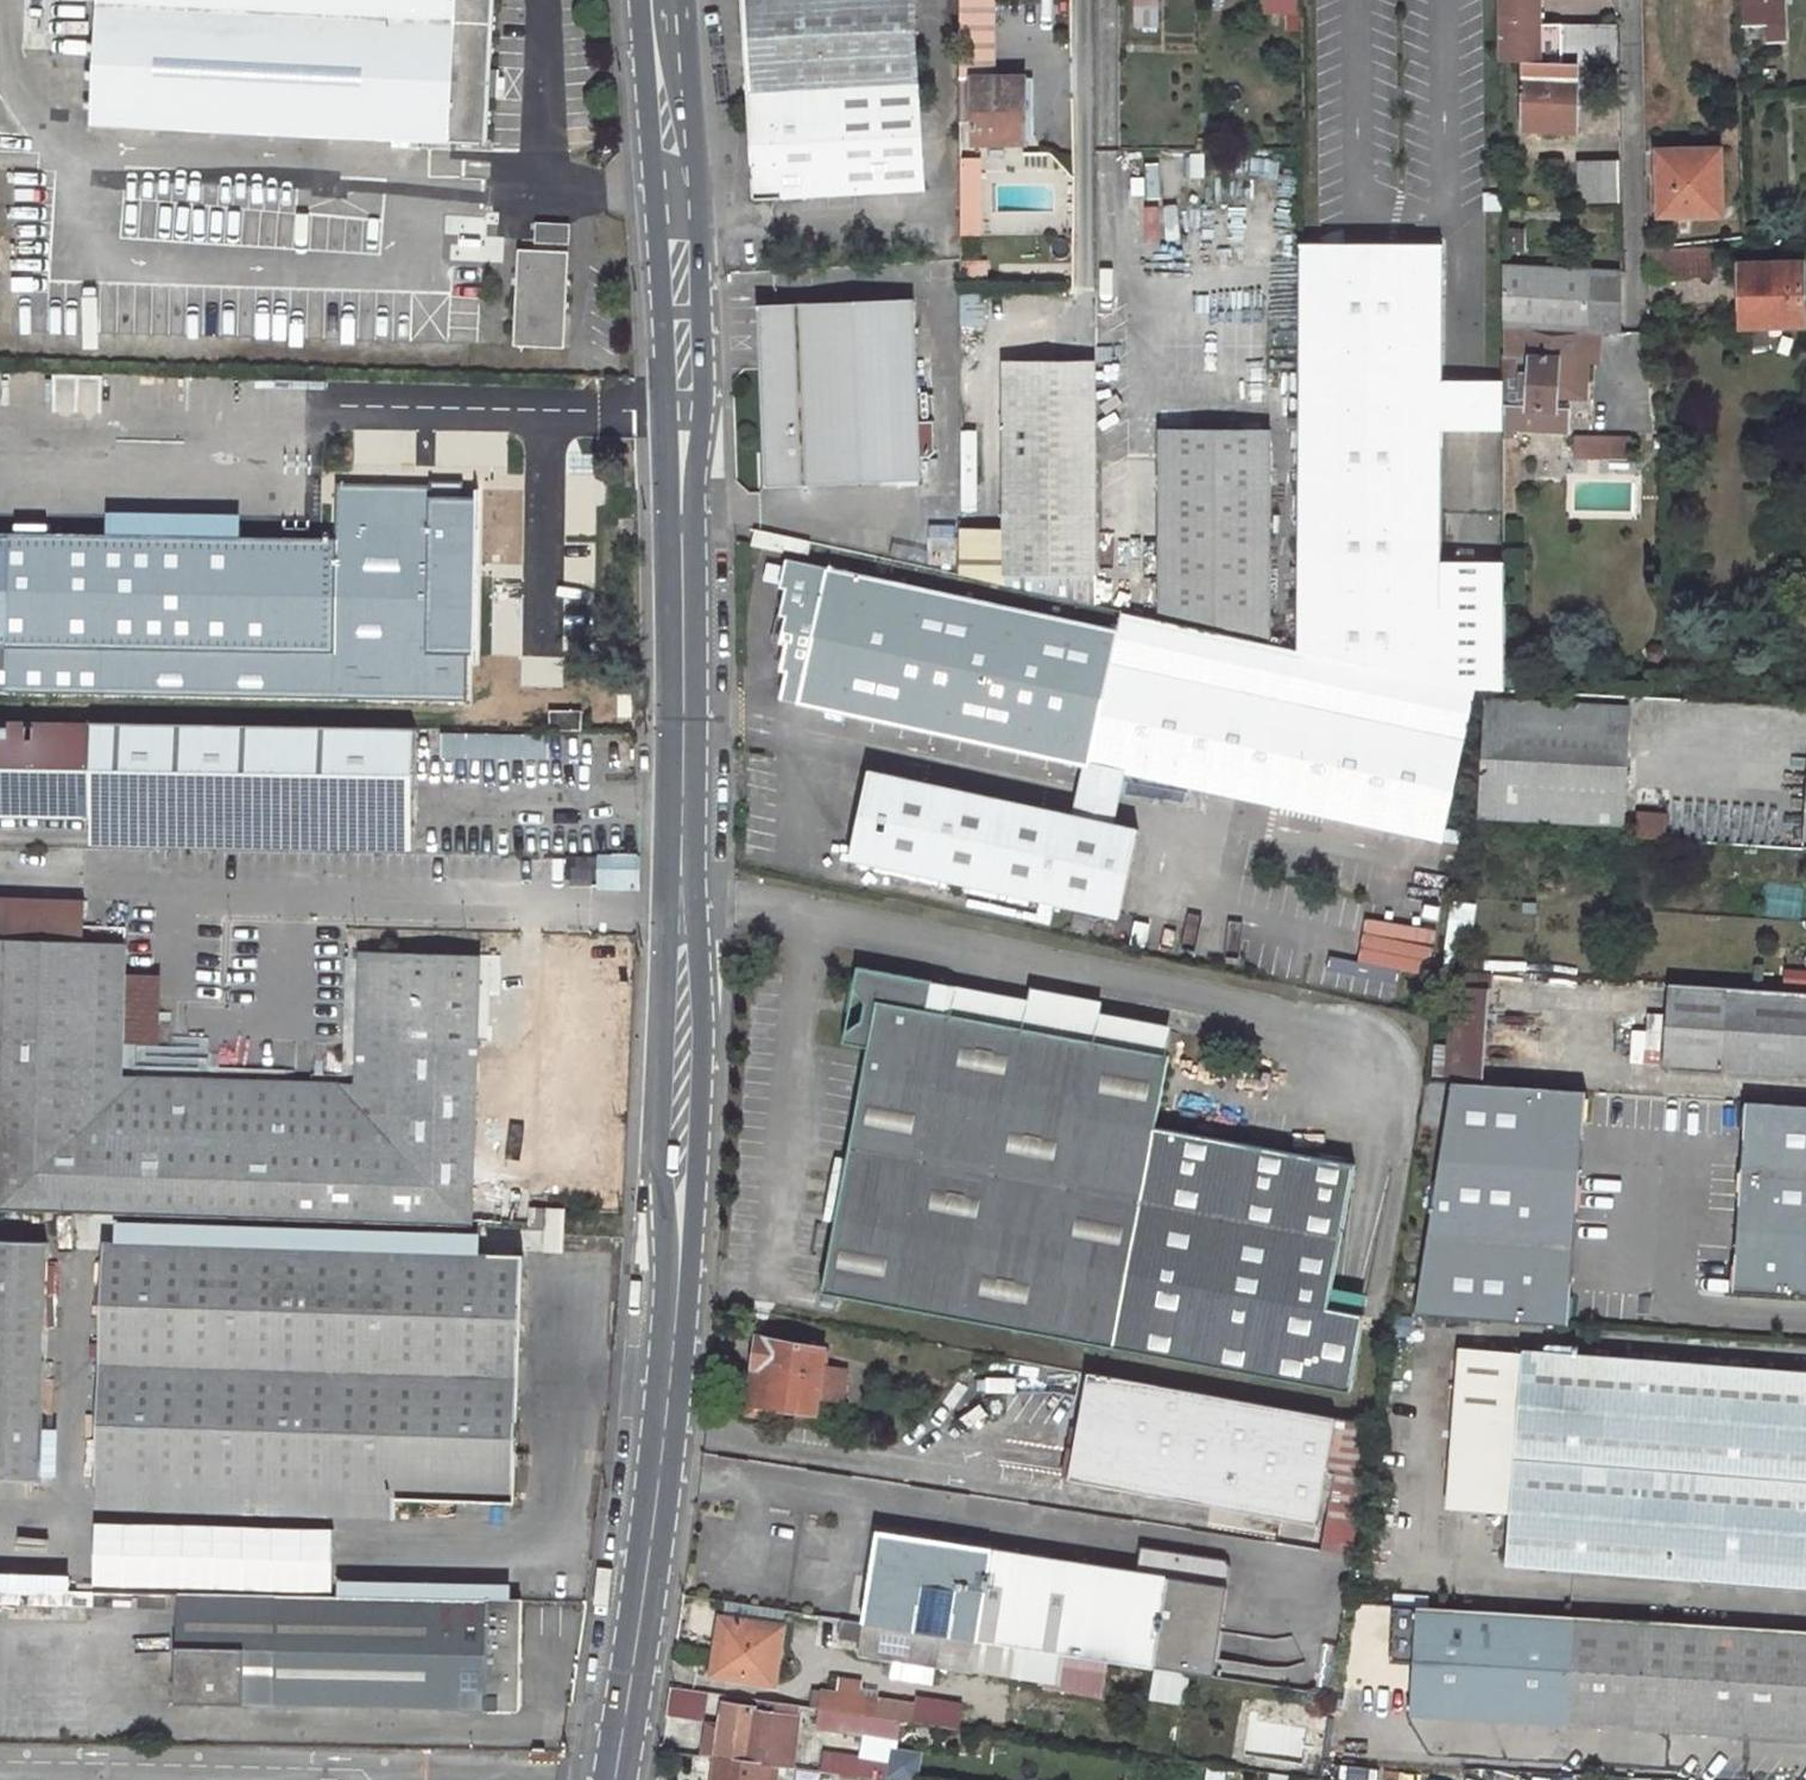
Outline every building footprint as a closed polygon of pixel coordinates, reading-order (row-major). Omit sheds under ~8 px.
[(94,3),(391,19),(385,135),(484,140),(487,81),(490,0),(94,0),(94,3)] [(753,199),(945,188),(951,188),(948,141),(951,141),(944,0),(741,0),(753,199)] [(1137,25),(1160,25),(1160,0),(1137,0),(1137,25)] [(1273,12),(1300,12),(1300,0),(1273,0),(1273,12)] [(1499,61),(1523,62),(1575,63),(1617,64),(1617,23),(1542,25),(1541,0),(1498,0),(1499,61)] [(1742,26),(1766,26),(1766,42),(1780,42),(1779,0),(1741,0),(1742,26)] [(94,3),(87,120),(385,135),(391,19),(94,3)] [(971,77),(995,77),(994,28),(979,28),(979,46),(961,46),(960,76),(971,77)] [(961,28),(961,46),(979,46),(979,28),(961,28)] [(1542,131),(1542,126),(1575,127),(1575,63),(1523,62),(1524,131),(1542,131)] [(995,77),(971,77),(972,142),(1025,141),(1025,77),(995,77)] [(1720,151),(1658,152),(1658,187),(1666,186),(1666,214),(1720,213),(1720,151)] [(1619,161),(1578,161),(1579,202),(1620,201),(1619,161)] [(960,170),(960,229),(982,229),(981,170),(960,170)] [(170,239),(171,202),(120,201),(120,238),(170,239)] [(531,221),(531,239),(564,239),(565,222),(531,221)] [(1443,244),(1298,243),(1296,647),(1441,680),(1442,567),(1442,430),(1443,380),(1443,244)] [(513,249),(511,344),(560,344),(564,250),(513,249)] [(1672,278),(1713,275),(1711,252),(1671,254),(1672,278)] [(1803,264),(1746,264),(1746,326),(1804,325),(1803,264)] [(1501,265),(1502,325),(1593,329),(1593,271),(1501,265)] [(1593,271),(1593,329),(1622,331),(1622,273),(1593,271)] [(957,292),(957,326),(981,326),(982,293),(957,292)] [(913,301),(763,308),(769,485),(919,478),(913,301)] [(1568,409),(1559,408),(1559,396),(1568,397),(1581,398),(1582,361),(1502,355),(1503,381),(1503,428),(1567,432),(1568,409)] [(1503,381),(1443,380),(1442,430),(1503,430),(1503,428),(1503,381)] [(961,575),(1003,584),(1029,590),(1095,604),(1095,387),(1001,388),(1002,529),(1002,544),(961,544),(961,575)] [(1559,396),(1559,408),(1568,409),(1568,397),(1559,396)] [(1163,428),(1162,611),(1196,618),(1197,428),(1163,428)] [(1197,428),(1196,618),(1270,636),(1269,429),(1197,428)] [(1632,437),(1574,437),(1574,458),(1632,457),(1632,437)] [(465,696),(466,556),(476,557),(476,493),(459,493),(459,477),(428,477),(428,484),(380,484),(379,495),(334,494),(333,536),(0,528),(0,685),(465,696)] [(380,484),(333,483),(334,494),(379,495),(380,484)] [(961,530),(961,544),(1002,544),(1002,529),(961,530)] [(755,530),(752,546),(784,553),(787,537),(755,530)] [(476,557),(466,556),(466,650),(476,649),(476,557)] [(1095,604),(1029,590),(1025,613),(788,561),(782,588),(788,589),(782,617),(788,618),(783,644),(788,646),(783,673),(788,674),(783,701),(1085,766),(1127,775),(1207,792),(1323,817),(1317,846),(1437,873),(1475,691),(1123,614),(1124,610),(1095,604)] [(1505,567),(1442,567),(1441,680),(1484,689),(1506,691),(1505,567)] [(1487,700),(1479,816),(1622,824),(1629,707),(1487,700)] [(582,707),(548,707),(548,727),(582,728),(582,707)] [(0,720),(0,738),(54,739),(54,768),(0,767),(0,814),(89,815),(91,721),(0,720)] [(413,725),(91,721),(89,815),(412,819),(413,725)] [(436,738),(437,759),(544,754),(543,733),(436,738)] [(0,738),(0,767),(54,768),(54,739),(0,738)] [(1127,775),(1085,766),(1074,817),(1115,826),(1127,775)] [(1074,817),(870,773),(851,861),(1121,920),(1140,832),(1115,826),(1074,817)] [(1170,796),(1170,793),(1170,791),(1167,787),(1163,787),(1159,788),(1157,792),(1157,796),(1159,800),(1162,801),(1165,801),(1168,799),(1170,796)] [(1194,801),(1194,797),(1192,794),(1189,792),(1184,792),(1180,796),(1179,799),(1181,805),(1186,807),(1188,807),(1190,806),(1194,801)] [(1207,792),(1202,820),(1317,846),(1323,817),(1207,792)] [(1789,816),(1805,817),(1803,848),(1805,849),(1805,793),(1790,793),(1789,816)] [(1633,838),(1663,837),(1663,811),(1633,812),(1633,838)] [(1789,816),(1787,847),(1803,848),(1805,817),(1789,816)] [(85,937),(87,895),(0,892),(0,934),(85,937)] [(465,1220),(470,1037),(472,949),(351,946),(349,1078),(125,1071),(127,968),(128,938),(85,937),(0,934),(0,1208),(465,1220)] [(127,968),(126,1039),(159,1041),(161,969),(127,968)] [(932,982),(857,968),(853,989),(864,1004),(862,1021),(845,1032),(843,1044),(868,1049),(823,1297),(1351,1394),(1365,1314),(1329,1307),(1356,1164),(1156,1127),(1169,1055),(926,1011),(932,982)] [(1781,984),(1805,985),(1805,970),(1781,970),(1781,984)] [(1661,1068),(1805,1078),(1805,993),(1668,984),(1661,1068)] [(1451,986),(1444,1076),(1483,1079),(1490,989),(1451,986)] [(1561,1325),(1581,1092),(1439,1080),(1419,1313),(1561,1325)] [(1737,1104),(1730,1291),(1805,1294),(1805,1107),(1737,1104)] [(520,1201),(520,1222),(538,1222),(555,1222),(555,1202),(520,1201)] [(538,1222),(538,1244),(555,1245),(555,1222),(538,1222)] [(35,1480),(42,1240),(0,1238),(0,1478),(35,1480)] [(99,1239),(95,1484),(393,1489),(511,1491),(512,1373),(514,1250),(99,1239)] [(757,1336),(754,1366),(765,1368),(763,1382),(752,1380),(749,1404),(770,1406),(818,1413),(819,1402),(823,1366),(826,1346),(757,1336)] [(1805,1590),(1805,1371),(1524,1350),(1523,1352),(1462,1346),(1456,1417),(1518,1422),(1511,1512),(1507,1565),(1702,1580),(1702,1582),(1805,1590)] [(754,1366),(752,1380),(763,1382),(765,1368),(754,1366)] [(823,1366),(819,1402),(844,1405),(848,1370),(823,1366)] [(1088,1373),(1068,1479),(1316,1524),(1336,1418),(1088,1373)] [(749,1404),(748,1416),(769,1419),(770,1406),(749,1404)] [(1511,1512),(1518,1422),(1456,1417),(1449,1507),(1511,1512)] [(1352,1555),(1374,1425),(1336,1418),(1316,1524),(1312,1549),(1352,1555)] [(95,1484),(94,1507),(392,1513),(393,1489),(95,1484)] [(877,1529),(862,1623),(941,1634),(970,1639),(1155,1667),(1161,1625),(1169,1575),(877,1529)] [(173,1591),(170,1701),(515,1709),(517,1659),(520,1598),(173,1591)] [(723,1602),(721,1615),(782,1623),(785,1611),(723,1602)] [(1572,1615),(1415,1606),(1409,1715),(1566,1724),(1572,1615)] [(725,1644),(721,1674),(776,1682),(785,1624),(782,1623),(721,1615),(717,1643),(725,1644)] [(1572,1615),(1566,1724),(1805,1739),(1805,1629),(1572,1615)] [(862,1623),(857,1655),(937,1666),(941,1634),(862,1623)] [(1161,1625),(1155,1667),(1201,1674),(1207,1633),(1161,1625)] [(941,1634),(937,1666),(966,1671),(970,1639),(941,1634)] [(1104,1669),(1105,1694),(1141,1692),(1140,1667),(1104,1669)] [(664,1711),(699,1721),(707,1694),(672,1684),(664,1711)] [(822,1690),(819,1709),(821,1709),(845,1713),(868,1716),(928,1725),(931,1710),(931,1705),(822,1690)] [(757,1708),(757,1710),(820,1719),(821,1709),(819,1709),(758,1700),(757,1708)] [(770,1764),(783,1766),(786,1749),(771,1747),(772,1744),(753,1742),(757,1710),(757,1708),(723,1703),(720,1724),(716,1757),(770,1764)] [(931,1710),(928,1725),(946,1727),(948,1712),(931,1710)] [(845,1713),(843,1729),(866,1733),(868,1716),(845,1713)] [(701,1755),(716,1757),(720,1724),(705,1721),(701,1755)] [(920,1752),(890,1749),(889,1759),(819,1750),(816,1772),(876,1779),(916,1779),(920,1752)] [(716,1757),(713,1779),(768,1779),(770,1764),(716,1757)]
